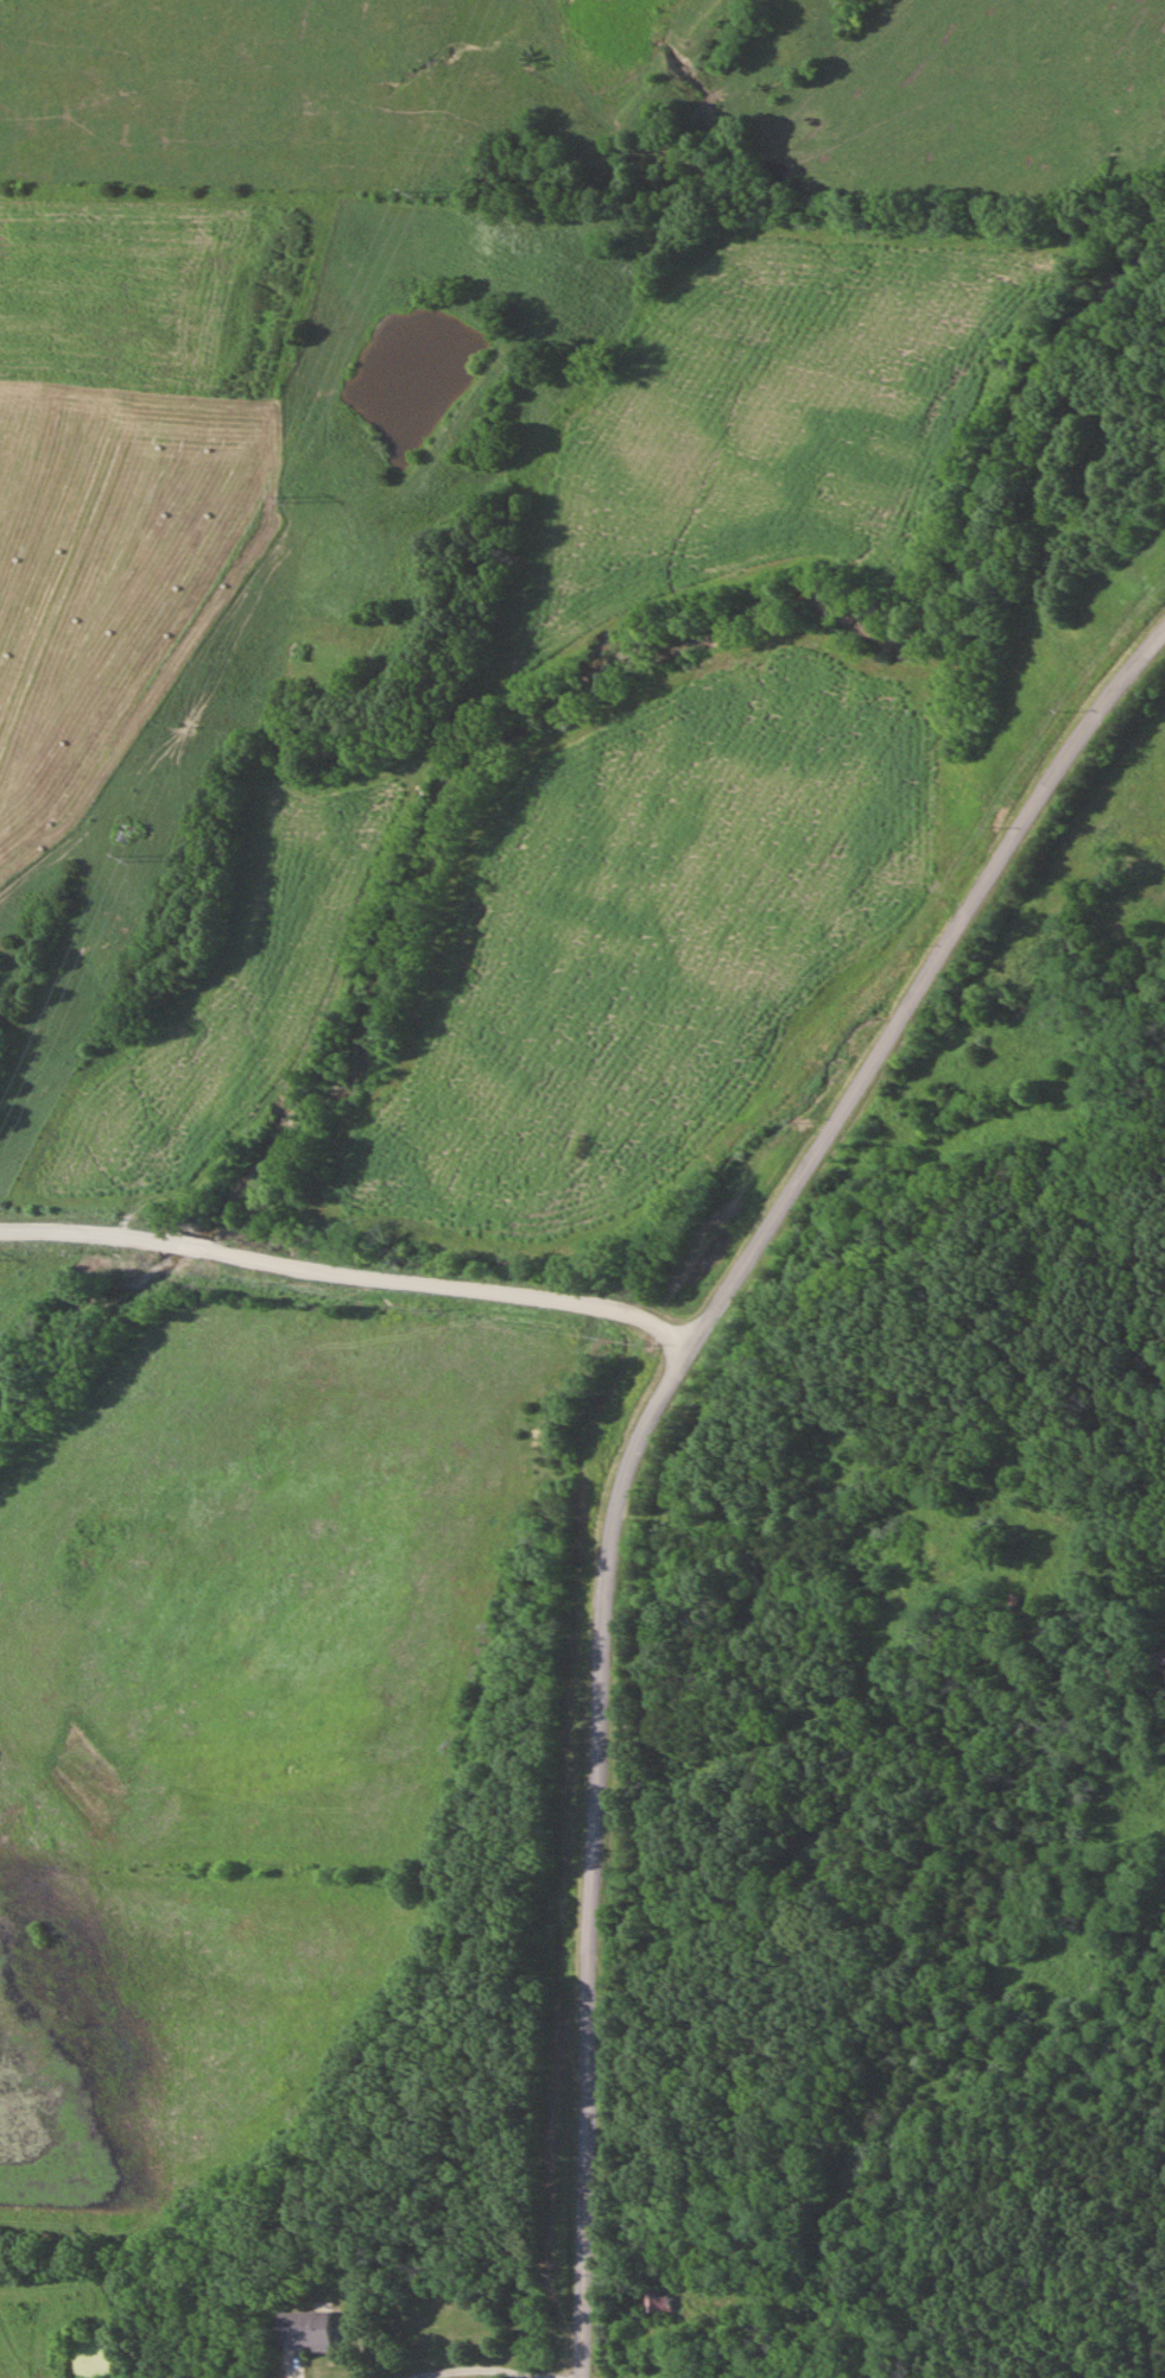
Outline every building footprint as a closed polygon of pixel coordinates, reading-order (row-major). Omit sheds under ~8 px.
[(646,2290),(646,2314),(672,2314),(672,2290),(646,2290)] [(355,2349),(355,2298),(338,2298),(338,2349),(355,2349)] [(275,2350),(332,2350),(332,2314),(275,2314),(275,2350)]
